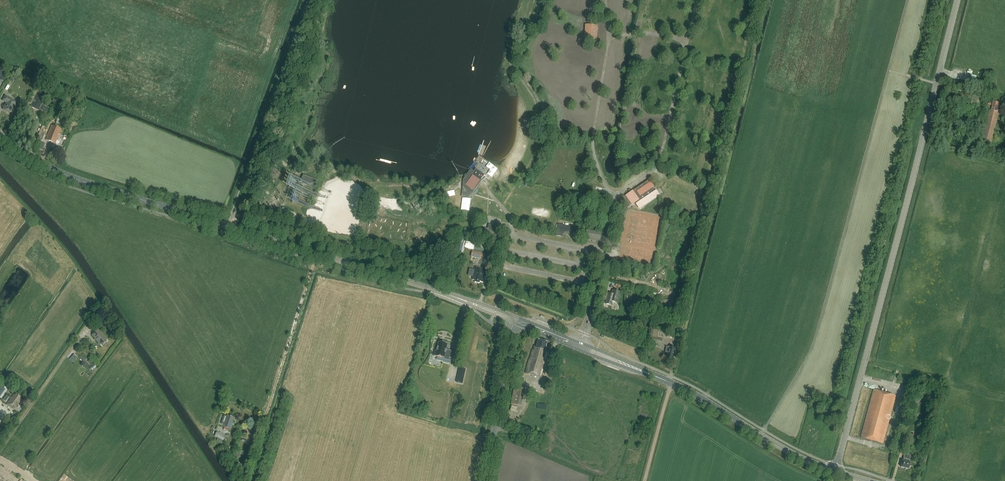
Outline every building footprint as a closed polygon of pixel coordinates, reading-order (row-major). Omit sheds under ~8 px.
[(673,10),(681,12),(681,9),(683,9),(685,0),(675,0),(673,10)] [(648,24),(656,25),(658,15),(652,14),(651,18),(649,17),(648,24)] [(541,34),(537,39),(543,45),(547,40),(541,34)] [(533,45),(529,50),(536,55),(540,49),(533,45)] [(530,68),(538,65),(536,59),(528,62),(530,68)] [(536,75),(541,80),(547,74),(542,69),(536,75)] [(543,82),(548,87),(554,82),(549,77),(543,82)] [(48,93),(39,88),(37,91),(35,90),(28,103),(47,113),(49,109),(42,105),(48,93)] [(15,109),(18,103),(5,96),(2,101),(6,103),(2,110),(9,113),(13,108),(15,109)] [(989,152),(999,112),(997,112),(999,103),(994,102),(992,110),(990,110),(980,149),(989,152)] [(650,117),(648,124),(658,127),(660,119),(650,117)] [(710,135),(718,137),(721,125),(713,122),(710,135)] [(55,144),(61,130),(52,126),(46,140),(55,144)] [(463,178),(478,188),(485,179),(488,181),(494,172),(481,162),(475,170),(471,168),(463,178)] [(320,181),(305,176),(303,181),(308,183),(313,185),(312,185),(319,185),(320,181)] [(497,183),(492,189),(499,195),(504,189),(497,183)] [(650,183),(637,192),(640,197),(641,196),(653,188),(650,183)] [(644,199),(637,203),(636,204),(639,210),(660,196),(656,190),(644,199)] [(634,194),(632,191),(624,197),(630,206),(637,202),(639,200),(634,194)] [(637,192),(634,194),(639,200),(637,202),(637,203),(644,199),(641,196),(640,197),(637,192)] [(463,206),(468,195),(462,193),(458,204),(463,206)] [(480,233),(491,236),(490,240),(497,242),(498,238),(500,239),(501,235),(499,235),(501,228),(489,224),(487,229),(482,228),(480,233)] [(579,228),(578,228),(578,226),(575,226),(574,227),(558,224),(556,236),(562,237),(563,233),(577,236),(582,237),(584,229),(579,228)] [(585,238),(600,241),(602,233),(586,230),(585,238)] [(464,247),(484,253),(486,245),(466,240),(464,247)] [(482,253),(472,250),(471,257),(480,259),(482,253)] [(486,270),(475,267),(473,274),(474,275),(473,280),(475,281),(475,283),(479,284),(480,282),(483,283),(486,270)] [(681,280),(677,295),(682,296),(686,281),(681,280)] [(620,293),(613,291),(612,294),(608,293),(605,304),(612,305),(613,302),(617,303),(620,293)] [(662,299),(660,304),(672,307),(673,302),(662,299)] [(92,336),(99,345),(101,344),(102,345),(106,342),(105,340),(106,339),(99,330),(92,336)] [(538,340),(536,347),(534,346),(532,353),(531,356),(526,374),(541,378),(550,349),(546,348),(547,342),(538,340)] [(435,351),(434,356),(444,358),(443,362),(450,363),(452,354),(446,352),(448,344),(439,342),(438,347),(437,347),(436,351),(435,351)] [(669,347),(666,347),(665,351),(665,352),(668,353),(666,358),(673,360),(676,348),(669,347)] [(0,387),(0,398),(1,399),(8,389),(2,385),(0,387)] [(523,389),(514,387),(511,404),(521,406),(523,389)] [(860,438),(883,444),(896,396),(874,390),(860,438)] [(7,405),(14,410),(21,399),(19,398),(20,397),(16,394),(15,395),(14,394),(7,405)] [(231,429),(235,418),(228,416),(227,416),(224,415),(221,424),(224,425),(224,427),(231,429)] [(215,436),(223,441),(226,436),(217,432),(215,436)] [(901,467),(905,469),(905,470),(907,470),(907,469),(909,469),(910,463),(909,463),(910,456),(904,455),(903,461),(901,467)]
